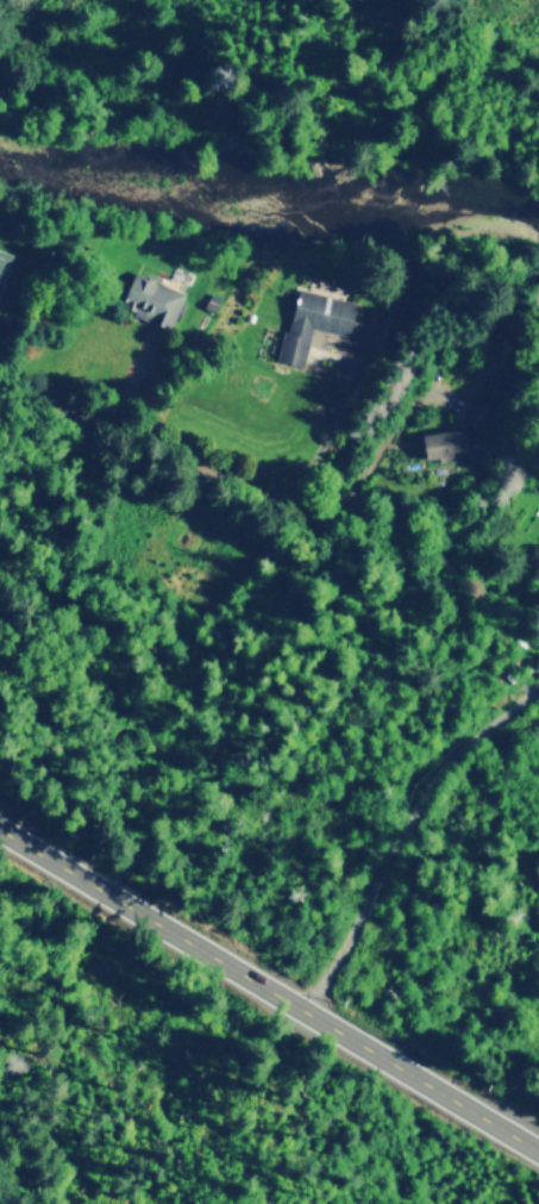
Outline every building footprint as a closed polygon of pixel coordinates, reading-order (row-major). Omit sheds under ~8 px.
[(0,249),(0,283),(9,251),(0,249)] [(183,291),(134,272),(125,295),(137,299),(131,314),(169,328),(183,291)] [(350,335),(357,301),(294,289),(280,361),(303,365),(310,327),(350,335)] [(429,463),(470,456),(464,425),(423,433),(429,463)]
